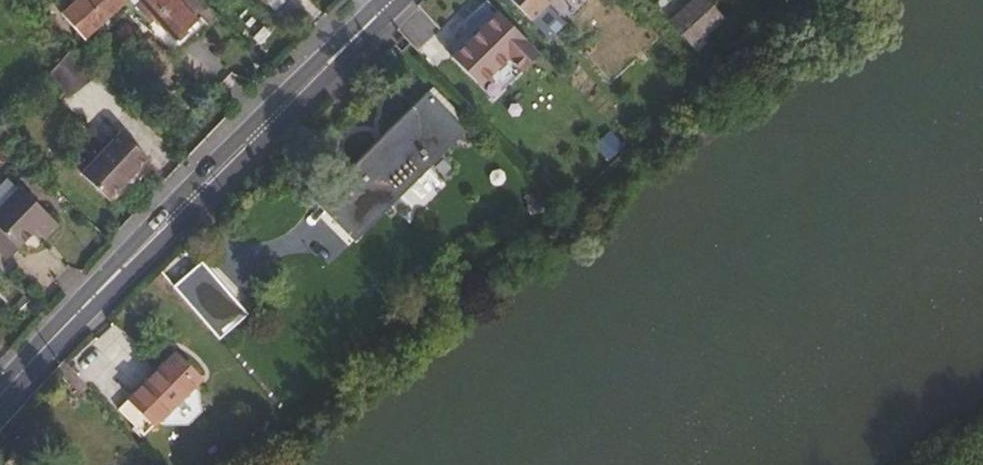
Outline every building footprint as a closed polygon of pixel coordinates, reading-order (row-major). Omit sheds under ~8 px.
[(84,39),(126,0),(78,0),(62,15),(84,39)] [(174,39),(195,20),(176,0),(136,0),(174,39)] [(531,19),(552,0),(513,0),(531,19)] [(673,18),(694,44),(724,20),(707,0),(694,0),(673,18)] [(494,12),(450,54),(481,86),(525,44),(494,12)] [(48,76),(69,98),(92,77),(71,55),(48,76)] [(425,94),(318,206),(352,239),(458,127),(425,94)] [(123,133),(83,174),(110,200),(150,159),(123,133)] [(0,207),(0,252),(7,260),(37,231),(44,238),(60,222),(23,183),(0,207)] [(153,426),(195,383),(179,366),(183,362),(174,353),(127,399),(153,426)]
